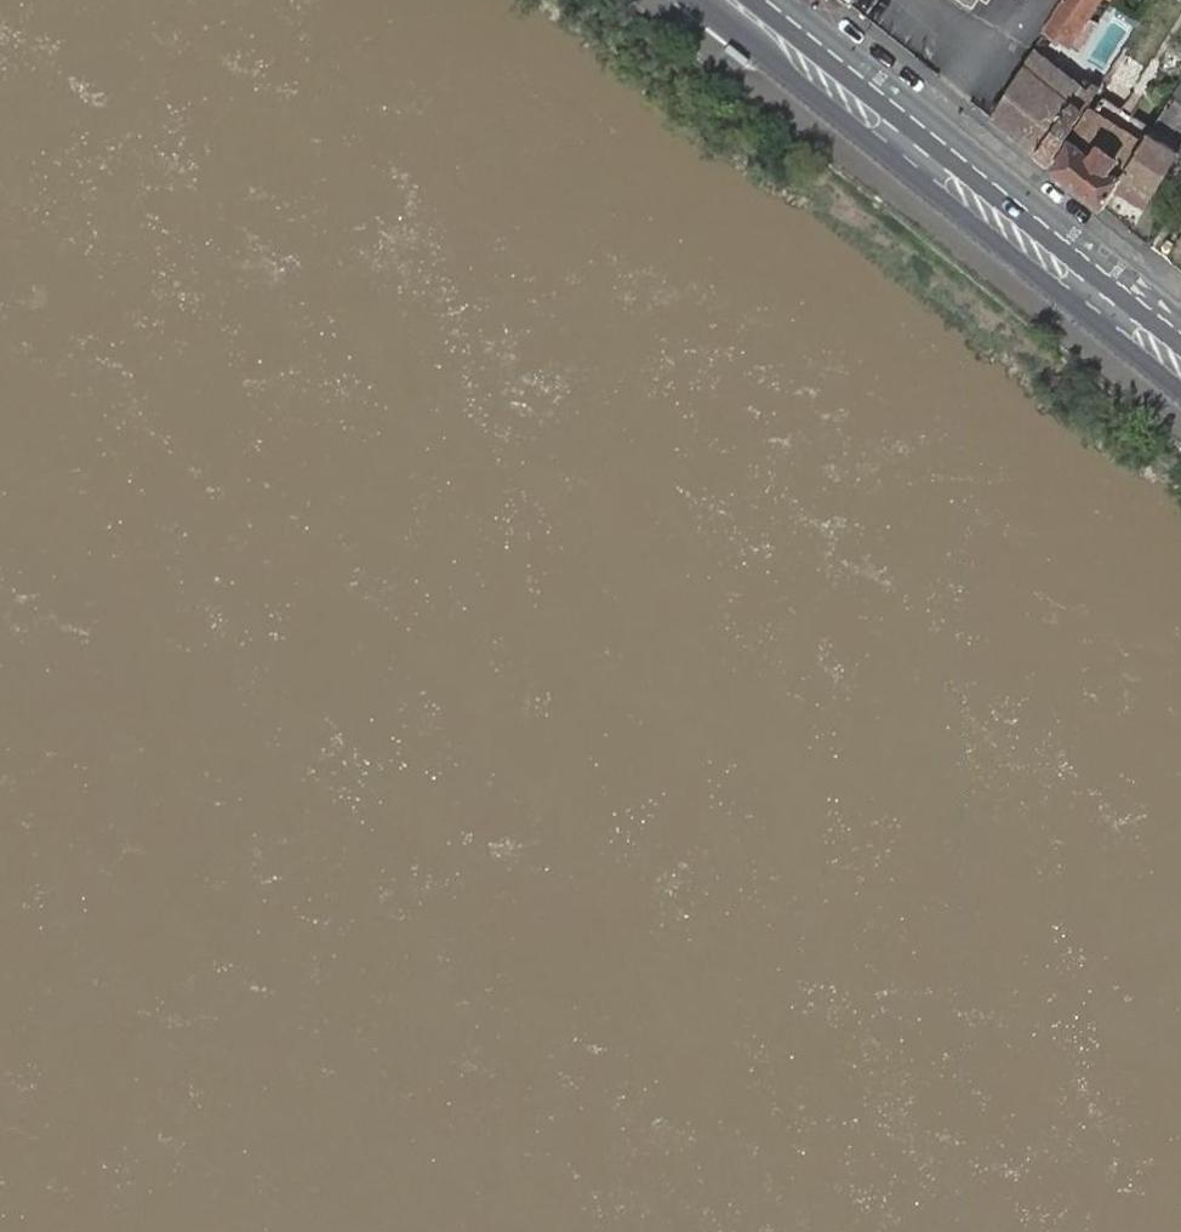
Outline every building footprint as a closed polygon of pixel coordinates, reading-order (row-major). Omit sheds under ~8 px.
[(1067,44),(1096,0),(1064,0),(1045,29),(1067,44)] [(749,62),(729,47),(723,55),(744,69),(749,62)] [(990,117),(1049,164),(1088,102),(1089,102),(1099,87),(1092,82),(1086,91),(1033,49),(990,117)] [(1170,97),(1163,109),(1180,120),(1180,80),(1170,97)] [(1052,167),(1102,207),(1114,188),(1122,175),(1141,143),(1115,126),(1088,109),(1068,141),(1052,167)] [(1114,188),(1144,207),(1152,194),(1179,151),(1175,149),(1180,139),(1180,120),(1163,109),(1149,132),(1141,143),(1122,175),(1114,188)]
